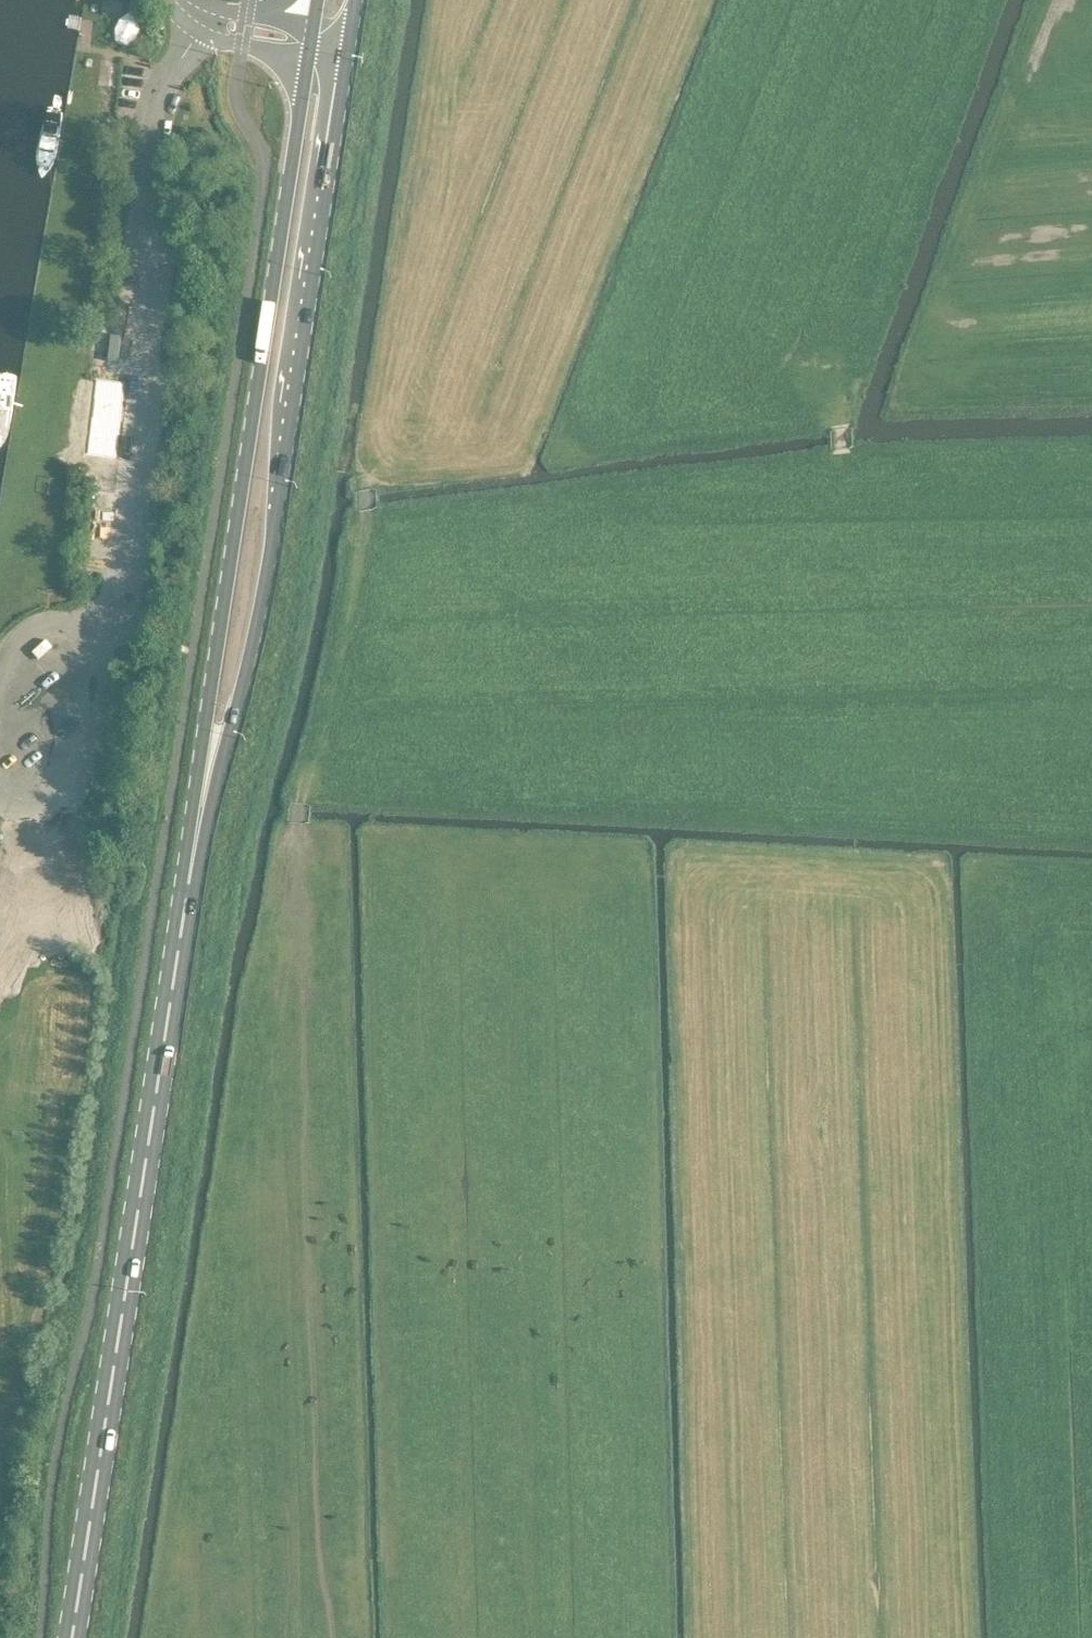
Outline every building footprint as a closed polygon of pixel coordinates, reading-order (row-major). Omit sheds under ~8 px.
[(120,60),(109,59),(106,87),(116,88),(120,60)]
